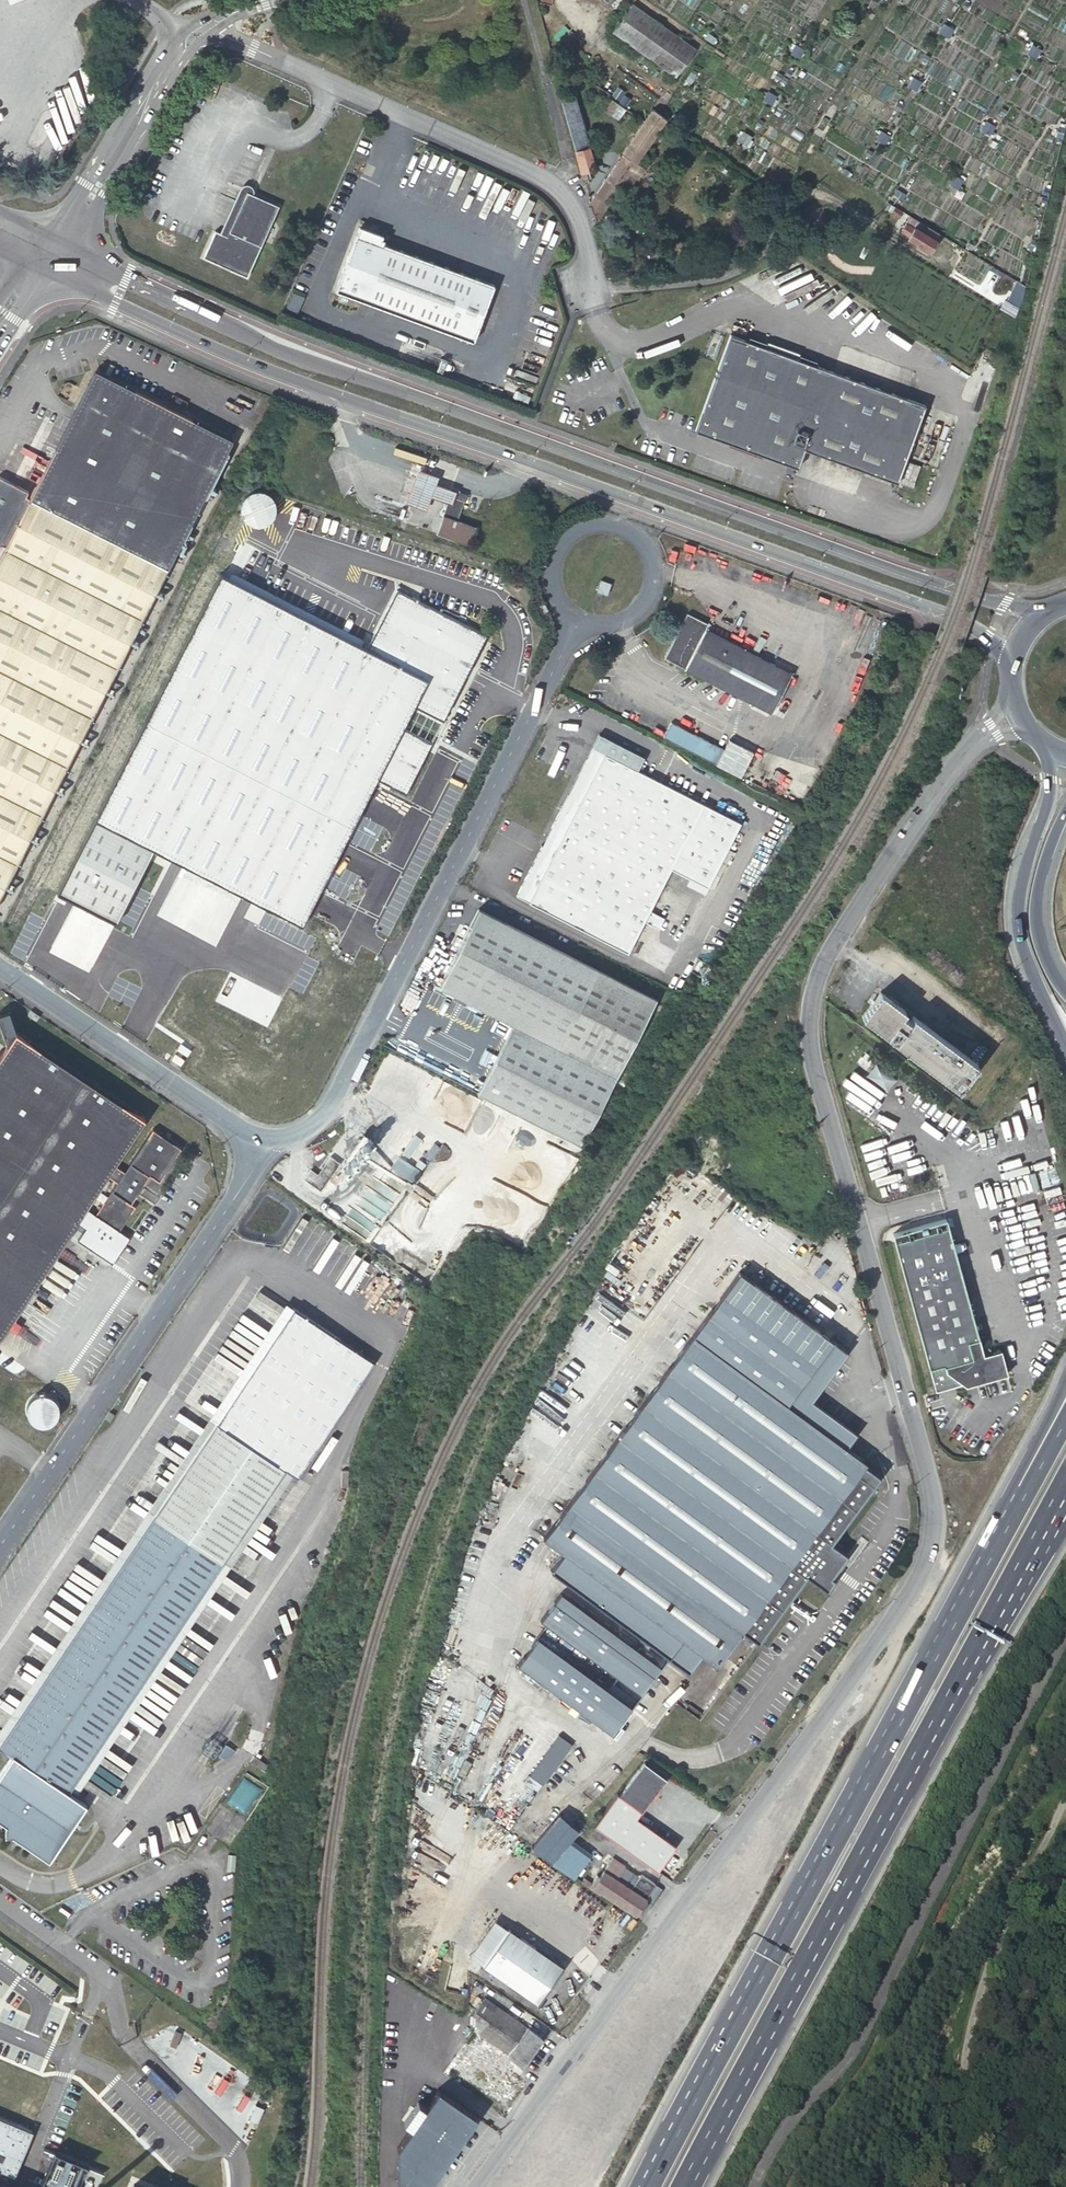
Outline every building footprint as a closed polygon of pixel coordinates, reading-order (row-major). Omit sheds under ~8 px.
[(698,49),(634,5),(615,33),(679,77),(698,49)] [(943,24),(938,32),(946,37),(952,28),(943,24)] [(789,51),(798,56),(803,47),(794,43),(789,51)] [(1028,45),(1023,54),(1031,59),(1036,50),(1028,45)] [(566,69),(556,72),(559,81),(569,78),(566,69)] [(918,82),(910,77),(905,86),(913,91),(918,82)] [(760,98),(769,102),(774,94),(766,89),(760,98)] [(574,94),(561,98),(584,183),(591,181),(592,180),(590,172),(592,171),(596,169),(574,94)] [(618,104),(610,99),(603,110),(611,115),(618,104)] [(629,128),(636,117),(618,104),(611,115),(629,128)] [(654,109),(644,122),(658,132),(667,120),(668,118),(654,109)] [(981,120),(976,129),(984,134),(990,126),(981,120)] [(629,174),(658,132),(644,122),(622,155),(623,155),(590,204),(595,219),(596,220),(597,220),(618,190),(624,195),(636,179),(629,174)] [(1062,130),(1058,127),(1052,137),(1056,140),(1062,130)] [(886,134),(877,129),(872,138),(881,142),(886,134)] [(734,144),(742,149),(747,141),(739,136),(734,144)] [(949,173),(944,182),(953,187),(958,179),(949,173)] [(280,206),(247,193),(230,233),(233,234),(232,238),(216,232),(205,258),(249,278),(280,206)] [(879,206),(884,209),(888,203),(883,200),(879,206)] [(899,219),(903,212),(895,207),(891,214),(899,219)] [(813,213),(805,225),(824,238),(830,229),(837,220),(830,216),(826,222),(813,213)] [(925,225),(910,216),(906,223),(921,232),(925,225)] [(935,240),(939,234),(925,225),(921,232),(906,223),(901,232),(908,236),(907,238),(930,252),(936,240),(935,240)] [(824,238),(839,247),(844,239),(830,229),(824,238)] [(350,252),(336,292),(474,341),(494,284),(384,244),(385,240),(382,239),(376,236),(377,233),(369,231),(368,234),(359,230),(354,246),(353,246),(350,252)] [(1025,252),(1030,244),(1025,241),(1020,250),(1025,252)] [(1010,296),(1007,302),(1019,309),(1022,302),(1010,296)] [(304,304),(293,299),(287,312),(298,317),(304,304)] [(1007,302),(1005,301),(1000,308),(1015,317),(1019,309),(1007,302)] [(925,406),(731,332),(694,429),(796,467),(804,448),(896,483),(925,406)] [(41,476),(179,546),(234,440),(96,369),(41,476)] [(15,527),(41,476),(38,475),(40,470),(10,455),(0,475),(0,526),(9,530),(11,525),(15,527)] [(433,494),(450,501),(454,489),(436,483),(439,475),(419,468),(407,500),(428,508),(433,494)] [(179,546),(41,476),(15,527),(0,556),(0,896),(179,546)] [(239,509),(240,511),(241,514),(242,515),(243,516),(244,517),(245,518),(246,519),(247,520),(248,521),(249,522),(250,523),(252,523),(253,524),(256,525),(259,525),(262,525),(265,525),(268,524),(270,522),(273,521),(275,519),(277,516),(279,514),(280,511),(281,508),(281,505),(281,502),(281,500),(280,497),(279,494),(277,491),(275,489),(273,487),(271,485),(268,484),(265,483),(262,483),(259,482),(256,483),(254,483),(251,485),(248,486),(246,488),(244,490),(242,492),(241,495),(239,498),(239,501),(239,504),(239,507),(239,509)] [(454,489),(450,501),(438,532),(469,544),(476,527),(457,520),(467,494),(461,492),(454,489)] [(244,542),(251,529),(247,527),(249,522),(248,521),(247,520),(246,519),(245,518),(244,517),(243,516),(242,515),(241,514),(230,535),(238,539),(239,540),(244,542)] [(238,539),(236,539),(235,539),(233,539),(232,541),(231,542),(231,544),(231,546),(232,547),(233,548),(235,549),(236,549),(238,548),(240,548),(241,546),(241,545),(241,543),(240,541),(239,540),(238,539)] [(114,777),(92,821),(151,851),(299,928),(375,780),(405,795),(485,636),(397,588),(368,645),(361,642),(359,645),(220,573),(207,599),(201,596),(193,613),(198,616),(195,621),(191,619),(185,631),(189,633),(114,777)] [(598,591),(608,595),(613,583),(603,580),(598,591)] [(666,657),(772,713),(792,674),(707,629),(710,624),(688,612),(666,657)] [(666,736),(720,764),(727,750),(674,722),(666,736)] [(727,750),(720,764),(743,776),(755,752),(732,739),(727,750)] [(618,743),(612,756),(648,775),(655,762),(618,743)] [(672,869),(709,889),(742,823),(648,775),(612,756),(594,747),(517,896),(629,953),(645,920),(660,928),(667,916),(652,908),(672,869)] [(151,851),(92,821),(54,893),(112,924),(151,851)] [(742,823),(709,889),(715,892),(748,826),(742,823)] [(513,1022),(617,1074),(656,998),(478,908),(440,984),(513,1022)] [(960,1089),(979,1063),(914,1015),(910,1020),(903,1015),(907,1010),(881,991),(862,1016),(960,1089)] [(34,1010),(25,1004),(21,1010),(30,1016),(34,1010)] [(107,1176),(117,1183),(100,1209),(99,1210),(100,1218),(102,1219),(101,1219),(118,1231),(135,1208),(130,1205),(150,1177),(158,1182),(159,1183),(182,1150),(154,1130),(125,1173),(114,1165),(145,1119),(17,1033),(9,1009),(0,1012),(0,1021),(9,1045),(0,1058),(0,1332),(107,1176)] [(617,1074),(513,1022),(478,1091),(582,1144),(617,1074)] [(304,1177),(321,1189),(340,1162),(331,1156),(318,1173),(311,1168),(304,1177)] [(403,1176),(410,1168),(397,1157),(390,1166),(403,1176)] [(946,1218),(892,1232),(933,1389),(961,1382),(964,1384),(1006,1373),(999,1349),(982,1353),(946,1218)] [(711,1660),(717,1664),(743,1629),(759,1639),(807,1573),(828,1588),(836,1576),(832,1574),(848,1552),(831,1540),(880,1473),(864,1463),(866,1460),(846,1446),(858,1430),(813,1398),(848,1350),(737,1268),(543,1536),(563,1549),(550,1567),(689,1670),(701,1652),(711,1660)] [(148,1506),(78,1608),(85,1613),(293,1306),(287,1301),(148,1506)] [(11,1755),(34,1771),(48,1774),(48,1781),(71,1796),(74,1791),(68,1786),(150,1663),(158,1668),(160,1664),(153,1660),(222,1558),(284,1467),(291,1472),(296,1475),(374,1362),(293,1306),(85,1613),(78,1608),(76,1612),(83,1617),(1,1739),(0,1739),(0,1747),(11,1755)] [(116,1409),(111,1406),(107,1413),(111,1416),(116,1409)] [(153,1660),(160,1664),(291,1472),(284,1467),(222,1558),(153,1660)] [(661,1663),(561,1590),(541,1617),(642,1690),(661,1663)] [(0,1725),(0,1739),(1,1739),(83,1617),(76,1612),(51,1648),(0,1725)] [(517,1662),(610,1731),(631,1704),(536,1635),(517,1662)] [(68,1786),(74,1791),(140,1695),(158,1668),(150,1663),(68,1786)] [(543,1785),(573,1745),(559,1735),(528,1775),(543,1785)] [(82,1804),(71,1796),(48,1781),(38,1779),(34,1771),(11,1755),(0,1771),(0,1820),(2,1822),(2,1834),(11,1835),(45,1858),(82,1804)] [(645,1761),(620,1794),(641,1811),(642,1812),(667,1779),(645,1761)] [(594,1821),(642,1859),(648,1863),(659,1848),(630,1826),(641,1811),(620,1794),(617,1792),(594,1821)] [(560,1812),(531,1846),(550,1861),(570,1837),(578,1827),(560,1812)] [(570,1837),(550,1861),(574,1878),(591,1853),(570,1837)] [(659,1848),(648,1863),(656,1869),(667,1854),(659,1848)] [(580,1882),(598,1895),(600,1891),(634,1914),(655,1883),(640,1873),(638,1876),(623,1866),(624,1864),(613,1857),(603,1871),(602,1870),(598,1876),(596,1874),(593,1877),(589,1874),(585,1879),(583,1879),(580,1882)] [(509,1928),(496,1918),(470,1954),(483,1964),(509,1928)] [(563,1967),(509,1928),(483,1964),(538,2003),(563,1967)] [(475,2009),(480,2032),(484,2035),(520,2062),(540,2036),(527,2026),(526,2027),(485,1996),(475,2009)] [(467,2045),(451,2071),(469,2081),(484,2055),(467,2045)] [(437,2089),(424,2107),(417,2102),(403,2122),(410,2127),(397,2146),(396,2180),(406,2186),(428,2186),(432,2182),(444,2165),(447,2166),(444,2164),(454,2150),(457,2152),(454,2150),(477,2117),(437,2089)] [(15,2174),(33,2129),(0,2116),(0,2167),(15,2174)] [(60,2154),(47,2186),(59,2186),(70,2158),(97,2169),(97,2168),(37,2144),(36,2145),(60,2154)]
